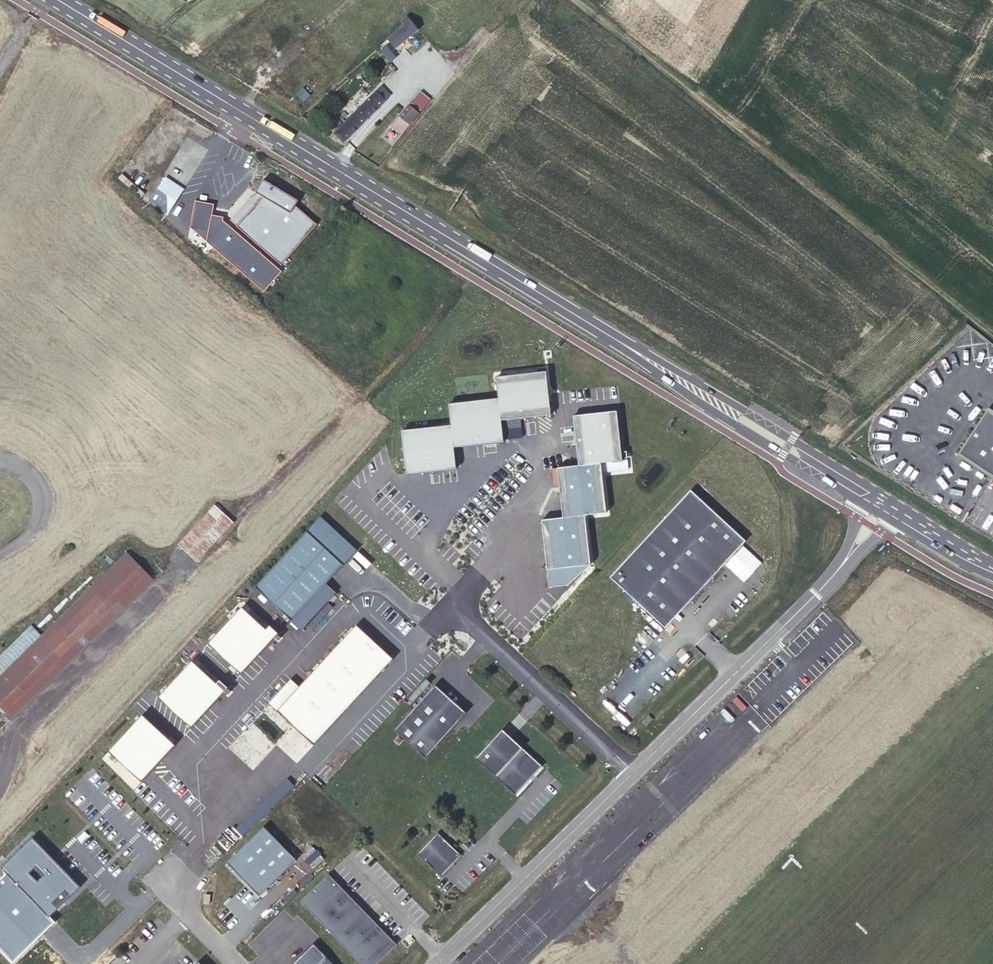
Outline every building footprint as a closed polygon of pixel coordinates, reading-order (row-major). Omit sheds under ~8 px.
[(419,29),(408,16),(402,20),(405,24),(388,38),(396,47),(419,29)] [(343,143),(390,96),(381,86),(334,134),(343,143)] [(430,98),(420,91),(411,102),(421,110),(430,98)] [(401,134),(419,113),(408,105),(391,126),(401,134)] [(183,189),(165,178),(149,201),(167,213),(183,189)] [(281,265),(316,224),(292,204),(294,200),(296,202),(297,200),(263,180),(262,181),(264,182),(258,192),(256,191),(255,192),(259,195),(262,196),(254,206),(237,226),(281,265)] [(229,220),(237,226),(254,206),(262,196),(259,195),(247,200),(229,220)] [(263,292),(281,271),(222,220),(223,217),(211,215),(213,204),(194,201),(189,228),(207,231),(205,242),(263,292)] [(207,231),(189,228),(205,242),(207,231)] [(499,398),(501,420),(551,415),(546,372),(497,377),(499,398)] [(452,425),(454,447),(504,442),(501,420),(499,398),(449,404),(452,425)] [(992,477),(992,414),(987,410),(958,454),(992,477)] [(616,411),(573,416),(579,465),(600,463),(622,460),(616,411)] [(402,431),(407,474),(456,469),(454,447),(452,425),(402,431)] [(606,513),(600,463),(579,465),(558,468),(563,518),(584,515),(606,513)] [(690,490),(610,577),(665,628),(683,609),(746,541),(690,490)] [(233,523),(214,505),(178,544),(188,553),(197,562),(233,523)] [(590,565),(584,515),(563,518),(542,520),(547,570),(590,565)] [(320,517),(306,531),(343,566),(357,551),(320,517)] [(343,566),(306,531),(255,587),(301,629),(335,592),(326,584),(343,566)] [(127,552),(41,636),(31,626),(0,657),(0,709),(1,711),(10,720),(154,580),(127,552)] [(267,631),(242,607),(208,644),(241,674),(275,638),(267,631)] [(268,703),(314,745),(393,659),(356,625),(299,686),(291,679),(268,703)] [(267,631),(275,638),(278,641),(281,637),(278,634),(271,627),(267,631)] [(218,685),(192,661),(158,698),(191,728),(225,691),(218,685)] [(222,681),(218,685),(225,691),(229,695),(232,691),(228,688),(229,688),(222,681)] [(435,685),(394,730),(425,758),(466,713),(435,685)] [(175,745),(142,715),(108,752),(141,782),(175,745)] [(653,719),(649,715),(642,722),(646,726),(653,719)] [(476,758),(516,795),(522,788),(542,766),(502,729),(476,758)] [(287,779),(236,829),(242,836),(294,785),(287,779)] [(297,860),(264,827),(227,862),(260,896),(297,860)] [(417,854),(441,877),(458,858),(462,855),(438,832),(417,854)] [(33,837),(3,866),(8,871),(0,879),(0,947),(14,961),(55,921),(50,916),(81,886),(33,837)] [(328,874),(301,901),(362,963),(376,963),(396,944),(374,921),(328,874)] [(313,943),(292,963),(334,963),(313,943)]
